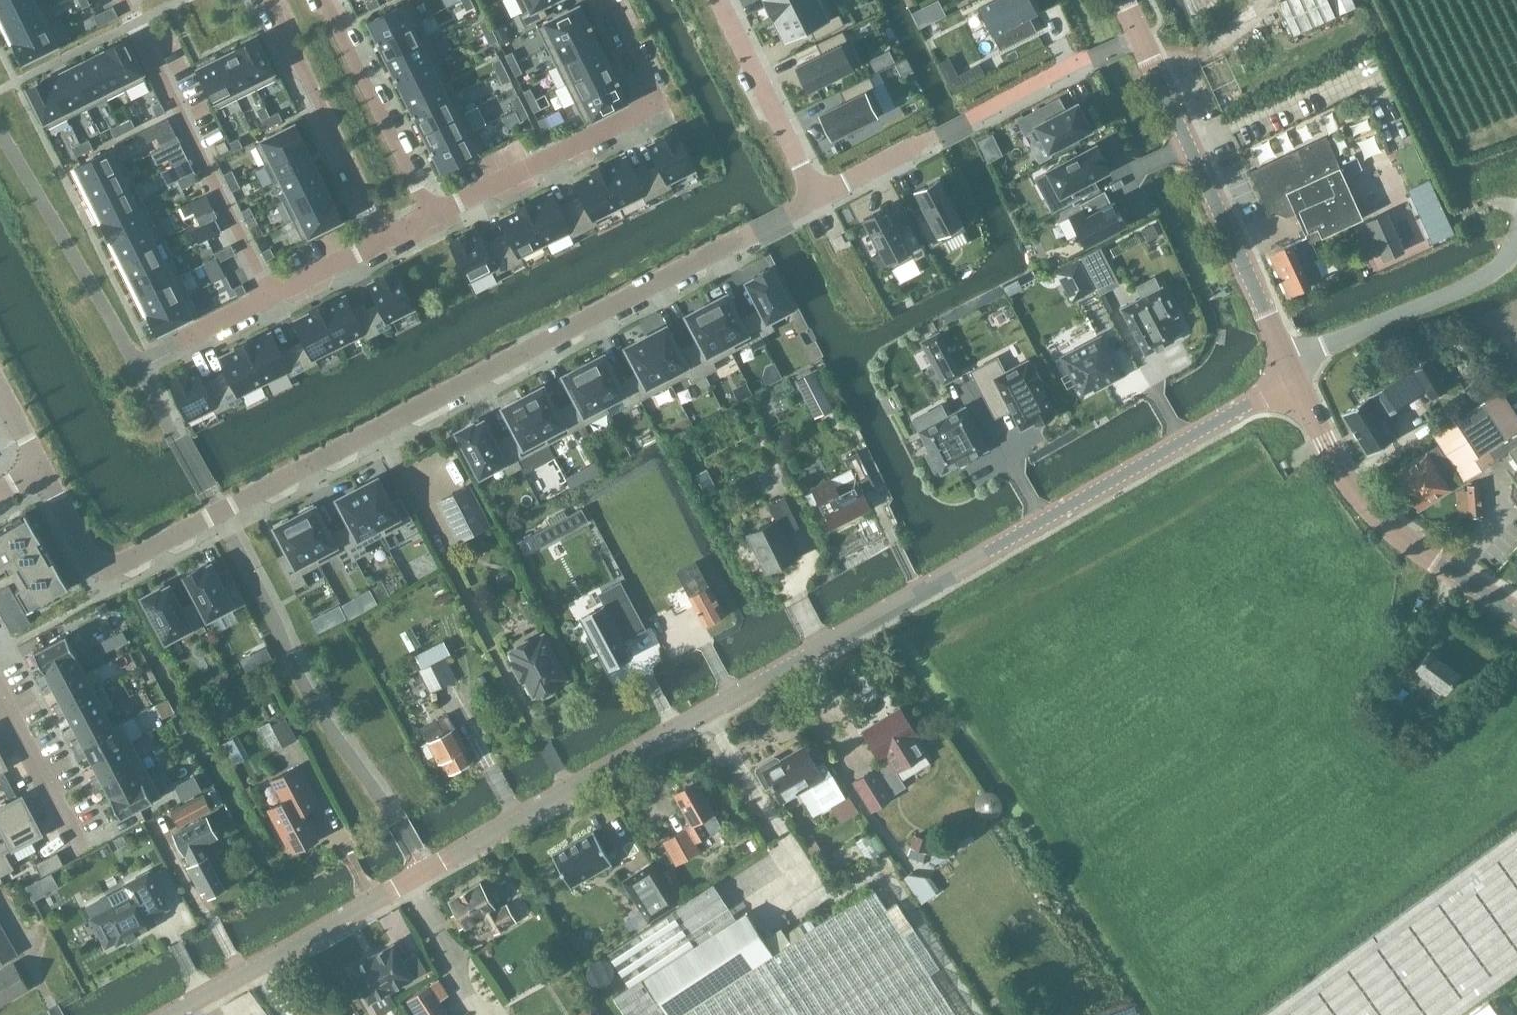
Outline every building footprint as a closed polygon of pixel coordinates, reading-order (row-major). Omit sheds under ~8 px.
[(7,24),(8,23),(39,8),(38,7),(35,0),(8,0),(0,4),(0,10),(7,24)] [(83,8),(91,5),(88,0),(79,0),(83,8)] [(381,5),(378,0),(375,0),(367,4),(370,11),(381,5)] [(462,0),(467,11),(475,7),(472,0),(462,0)] [(524,13),(520,15),(526,27),(548,16),(543,5),(553,0),(517,0),(524,13)] [(775,20),(775,19),(813,0),(764,0),(775,20)] [(775,19),(775,20),(786,40),(810,28),(815,40),(845,25),(839,13),(836,15),(829,0),(813,0),(775,19)] [(979,8),(980,10),(982,9),(994,33),(995,35),(1004,31),(1011,45),(1035,32),(1036,33),(1038,32),(1037,30),(1036,30),(1032,21),(1025,25),(1022,20),(1035,13),(1036,14),(1037,13),(1036,12),(1031,3),(1033,2),(1032,0),(994,0),(979,8)] [(1294,35),(1338,15),(1332,0),(1285,0),(1280,2),(1294,35)] [(1338,15),(1356,7),(1353,0),(1332,0),(1338,15)] [(376,43),(420,21),(411,1),(370,22),(379,40),(375,41),(376,43)] [(55,22),(45,3),(38,7),(39,8),(8,23),(7,24),(16,42),(55,22)] [(99,27),(119,17),(114,6),(94,16),(99,27)] [(538,27),(548,47),(592,25),(592,24),(588,26),(579,7),(538,27)] [(927,24),(920,10),(913,14),(920,28),(927,24)] [(55,22),(16,42),(25,61),(72,38),(62,18),(55,22)] [(485,34),(493,30),(488,19),(480,23),(485,34)] [(420,21),(376,43),(377,44),(380,42),(388,59),(429,39),(420,21)] [(592,25),(548,47),(557,66),(598,45),(590,28),(593,27),(592,25)] [(493,30),(485,34),(490,45),(498,41),(493,30)] [(822,55),(798,67),(809,90),(860,65),(843,31),(816,44),(822,55)] [(502,34),(497,36),(502,45),(511,41),(509,36),(502,34)] [(438,57),(429,39),(388,59),(397,76),(393,78),(394,79),(438,57)] [(107,51),(126,90),(147,80),(127,40),(107,50),(107,51)] [(238,50),(257,89),(277,79),(258,40),(238,49),(238,50)] [(557,66),(566,84),(607,64),(598,45),(557,66)] [(257,89),(238,50),(218,59),(238,98),(257,89)] [(107,99),(126,90),(107,51),(88,60),(88,62),(107,99)] [(882,54),(888,66),(895,62),(890,51),(882,54)] [(1364,54),(1371,75),(1381,72),(1374,51),(1364,54)] [(506,55),(511,66),(518,62),(513,52),(506,55)] [(447,75),(438,57),(394,79),(395,80),(398,79),(407,96),(447,75)] [(218,59),(212,63),(198,69),(218,108),(238,98),(218,59)] [(493,62),(498,73),(506,69),(501,59),(493,62)] [(907,59),(897,64),(903,76),(913,71),(907,59)] [(107,99),(88,62),(88,60),(68,70),(88,109),(107,99)] [(511,66),(516,76),(523,73),(518,62),(511,66)] [(566,84),(575,102),(620,80),(619,79),(616,81),(607,64),(566,84)] [(980,64),(959,75),(964,85),(985,74),(980,64)] [(504,84),(512,80),(506,69),(498,73),(504,84)] [(68,119),(88,109),(68,70),(49,79),(68,119)] [(412,116),(456,94),(456,93),(447,97),(439,80),(448,76),(447,75),(407,96),(415,113),(412,114),(412,116)] [(846,102),(821,115),(833,138),(847,131),(849,135),(865,127),(863,123),(884,112),(872,89),(875,88),(870,76),(840,91),(846,102)] [(68,119),(49,79),(49,80),(49,79),(29,89),(48,128),(68,119)] [(620,80),(575,102),(585,122),(626,102),(617,83),(620,82),(620,80)] [(524,92),(529,102),(536,99),(531,88),(524,92)] [(425,132),(466,112),(456,94),(412,116),(413,117),(416,115),(425,132)] [(524,106),(519,95),(511,99),(516,110),(524,106)] [(536,99),(529,102),(534,113),(541,109),(536,99)] [(1090,130),(1091,131),(1092,130),(1091,128),(1087,121),(1088,121),(1083,111),(1082,112),(1079,105),(1079,104),(1078,103),(1076,104),(1077,104),(1057,114),(1051,103),(1019,120),(1025,133),(1036,127),(1049,152),(1090,130)] [(153,108),(157,117),(166,112),(162,104),(153,108)] [(524,106),(516,110),(522,120),(530,116),(524,106)] [(279,112),(270,116),(275,125),(283,120),(279,112)] [(466,112),(425,132),(433,149),(430,151),(430,152),(475,130),(466,112)] [(275,125),(270,116),(262,120),(266,129),(275,125)] [(538,121),(544,131),(551,128),(545,117),(538,121)] [(132,119),(121,124),(126,132),(136,127),(132,119)] [(111,129),(115,137),(126,132),(121,124),(111,129)] [(273,161),(305,145),(305,144),(295,125),(256,144),(266,165),(273,162),(273,161)] [(475,130),(430,152),(431,153),(434,152),(443,170),(484,149),(475,130)] [(650,145),(660,165),(648,171),(659,193),(672,187),(670,183),(695,170),(676,130),(656,140),(656,142),(650,145)] [(182,144),(177,135),(169,139),(173,148),(182,144)] [(992,135),(979,141),(982,147),(995,141),(992,135)] [(1287,215),(1295,212),(1307,236),(1270,254),(1289,295),(1322,280),(1312,257),(1318,254),(1312,241),(1364,218),(1345,177),(1363,169),(1358,158),(1339,166),(1326,137),(1251,172),(1270,213),(1277,209),(1278,212),(1287,215)] [(239,138),(230,143),(235,151),(243,147),(239,138)] [(173,148),(169,139),(160,143),(165,152),(173,148)] [(89,140),(81,144),(85,152),(94,148),(89,140)] [(77,157),(85,152),(81,144),(72,148),(77,157)] [(273,161),(273,162),(282,179),(314,163),(305,145),(273,161)] [(1104,162),(1106,161),(1097,145),(1048,171),(1060,194),(1058,196),(1064,207),(1090,193),(1085,183),(1108,171),(1104,162)] [(117,147),(78,167),(87,186),(126,166),(117,147)] [(606,165),(600,167),(601,169),(620,207),(645,195),(647,199),(659,193),(648,171),(646,165),(634,171),(627,156),(611,164),(610,162),(606,165)] [(314,163),(282,179),(291,197),(323,182),(314,163)] [(96,204),(97,203),(128,188),(128,189),(135,185),(126,166),(87,186),(96,204)] [(620,207),(601,169),(600,167),(590,172),(591,174),(576,182),(583,196),(571,202),(585,230),(597,224),(595,220),(620,207)] [(228,183),(237,179),(233,170),(224,175),(228,183)] [(200,180),(196,172),(187,176),(191,185),(200,180)] [(183,189),(191,185),(187,176),(178,180),(183,189)] [(237,179),(228,183),(232,191),(241,187),(237,179)] [(940,179),(917,192),(929,216),(918,221),(932,248),(966,230),(940,179)] [(291,197),(300,215),(300,216),(332,200),(323,182),(291,197)] [(137,207),(136,206),(128,189),(128,188),(97,203),(96,204),(105,221),(104,222),(105,222),(137,207)] [(1086,246),(1128,224),(1124,216),(1130,213),(1122,199),(1117,202),(1116,201),(1113,202),(1106,190),(1081,203),(1084,209),(1070,216),(1086,246)] [(526,204),(527,206),(546,244),(570,232),(572,236),(585,230),(571,202),(559,208),(552,193),(537,201),(536,199),(532,201),(526,204)] [(300,216),(300,215),(292,218),(303,239),(342,220),(332,200),(300,216)] [(144,202),(136,206),(137,207),(105,222),(114,240),(153,221),(144,202)] [(508,233),(497,239),(511,267),(523,261),(521,256),(546,244),(527,206),(526,204),(516,209),(517,211),(501,218),(508,233)] [(251,207),(242,211),(246,220),(255,215),(251,207)] [(887,207),(864,219),(891,269),(914,257),(915,261),(927,255),(911,225),(900,231),(887,207)] [(213,220),(218,217),(214,208),(205,213),(210,221),(213,220)] [(1404,251),(1387,212),(1368,221),(1385,259),(1404,251)] [(210,221),(205,213),(197,217),(201,226),(205,224),(210,221)] [(246,220),(250,228),(259,224),(255,215),(246,220)] [(213,220),(210,221),(205,224),(201,226),(195,229),(201,241),(219,233),(213,220)] [(162,240),(153,221),(114,240),(123,259),(124,258),(155,243),(155,244),(162,240)] [(1153,225),(1143,230),(1149,241),(1159,235),(1153,225)] [(511,267),(497,239),(485,244),(478,230),(471,233),(470,232),(451,242),(470,281),(496,269),(498,273),(511,267)] [(155,243),(124,258),(123,259),(132,277),(164,261),(163,261),(155,244),(155,243)] [(228,258),(236,254),(232,245),(223,249),(228,258)] [(262,252),(267,261),(275,256),(271,248),(262,252)] [(228,258),(223,249),(215,253),(219,262),(228,258)] [(1100,249),(1083,258),(1092,276),(1110,267),(1100,249)] [(141,295),(142,295),(180,276),(171,257),(163,261),(164,261),(132,277),(141,295)] [(1080,261),(1057,273),(1063,284),(1072,279),(1081,297),(1096,289),(1080,261)] [(762,308),(751,314),(762,336),(775,330),(769,320),(792,308),(790,304),(795,302),(787,288),(783,290),(771,268),(756,276),(758,278),(748,283),(762,308)] [(376,281),(369,284),(379,304),(368,310),(379,332),(392,326),(390,322),(415,309),(395,269),(375,279),(376,281)] [(189,294),(180,276),(142,295),(141,295),(150,314),(189,294)] [(243,284),(234,289),(238,297),(248,293),(243,284)] [(1178,315),(1163,287),(1122,308),(1146,354),(1157,348),(1158,350),(1159,349),(1158,348),(1162,346),(1163,347),(1164,346),(1164,345),(1174,339),(1165,322),(1178,315)] [(198,313),(189,294),(150,314),(151,314),(150,314),(159,333),(198,313)] [(366,339),(379,332),(368,310),(365,304),(353,310),(346,295),(330,303),(330,302),(320,306),(320,308),(339,346),(364,334),(366,339)] [(762,336),(751,314),(739,320),(727,296),(709,305),(707,306),(732,352),(750,343),(754,350),(766,343),(762,336)] [(339,346),(320,308),(320,306),(310,311),(310,313),(295,321),(305,341),(293,347),(304,369),(317,363),(315,358),(339,346)] [(701,340),(690,346),(705,375),(717,369),(713,362),(732,352),(707,306),(706,306),(706,307),(688,316),(701,340)] [(1506,324),(1516,343),(1516,317),(1506,324)] [(697,380),(705,375),(690,346),(679,351),(666,328),(648,337),(647,338),(671,384),(689,374),(693,381),(697,380)] [(304,369),(293,347),(281,352),(271,332),(256,340),(255,338),(245,343),(265,383),(289,371),(291,376),(304,369)] [(939,332),(921,341),(944,384),(962,374),(939,332)] [(1102,335),(1057,359),(1065,375),(1070,372),(1076,384),(1078,383),(1084,393),(1094,388),(1095,390),(1123,375),(1115,359),(1112,360),(1108,352),(1110,351),(1102,335)] [(640,372),(629,378),(641,400),(671,384),(647,338),(645,338),(646,339),(628,348),(640,372)] [(241,395),(265,383),(245,343),(235,348),(236,350),(220,357),(228,372),(216,378),(230,406),(243,400),(241,395)] [(629,406),(641,400),(629,378),(618,383),(604,356),(586,366),(586,365),(584,366),(604,404),(605,404),(623,395),(629,406)] [(998,358),(972,371),(996,417),(1012,408),(1022,428),(1035,421),(1037,425),(1053,416),(1051,413),(1054,411),(1039,382),(1043,381),(1034,365),(1031,366),(1028,361),(1006,373),(998,358)] [(1448,389),(1430,360),(1370,397),(1343,414),(1368,454),(1395,438),(1383,418),(1427,391),(1432,399),(1448,389)] [(578,400),(567,406),(578,428),(610,412),(605,404),(604,404),(584,366),(583,367),(565,376),(578,400)] [(217,412),(230,406),(216,378),(204,383),(197,369),(191,372),(190,371),(170,381),(190,420),(215,408),(217,412)] [(810,406),(815,403),(821,415),(834,408),(815,372),(797,381),(810,406)] [(705,375),(697,380),(699,384),(705,386),(710,384),(705,375)] [(1469,392),(1476,402),(1502,386),(1496,375),(1469,392)] [(789,379),(775,386),(781,397),(795,390),(789,379)] [(548,444),(578,428),(567,406),(556,412),(543,388),(525,397),(524,398),(548,444)] [(1471,410),(1495,446),(1516,432),(1516,412),(1502,389),(1471,410)] [(517,432),(506,438),(518,460),(548,444),(524,398),(522,398),(523,399),(505,408),(517,432)] [(921,430),(919,431),(920,432),(931,452),(927,455),(935,471),(940,468),(941,472),(942,473),(944,473),(943,472),(961,463),(961,464),(962,464),(963,464),(962,463),(968,460),(969,461),(969,460),(970,460),(969,459),(987,450),(988,449),(988,448),(987,448),(966,408),(967,408),(966,406),(964,407),(948,416),(921,430)] [(1471,410),(1435,433),(1466,480),(1502,457),(1495,446),(1471,410)] [(484,422),(474,427),(473,425),(458,433),(481,475),(503,463),(509,474),(522,467),(518,460),(506,438),(495,444),(484,422)] [(1509,450),(1516,462),(1516,444),(1509,450)] [(1395,475),(1419,511),(1452,489),(1442,474),(1452,467),(1438,446),(1395,475)] [(813,490),(821,505),(832,528),(871,508),(864,492),(874,487),(858,454),(847,460),(853,471),(813,490)] [(706,470),(697,475),(704,490),(714,484),(706,470)] [(572,489),(583,483),(577,472),(566,478),(572,489)] [(359,489),(358,489),(383,536),(413,520),(401,497),(390,503),(378,479),(360,489),(359,489)] [(469,485),(441,499),(462,539),(490,525),(469,485)] [(1482,485),(1468,486),(1469,517),(1483,516),(1482,485)] [(364,545),(383,536),(358,489),(357,490),(339,500),(351,524),(340,529),(356,559),(368,552),(364,545)] [(785,535),(800,527),(786,499),(770,507),(777,521),(749,535),(767,573),(797,558),(785,535)] [(299,520),(298,521),(320,563),(338,554),(344,565),(356,559),(340,529),(330,535),(315,508),(302,515),(304,518),(299,521),(299,520)] [(582,508),(535,534),(541,547),(589,521),(582,508)] [(0,527),(0,570),(6,567),(10,572),(18,567),(27,583),(17,589),(29,608),(28,608),(29,609),(68,586),(68,587),(70,586),(55,561),(54,560),(41,539),(42,538),(26,512),(0,527)] [(302,573),(320,563),(298,521),(296,522),(292,525),(290,521),(276,528),(289,552),(278,558),(294,589),(306,582),(302,573)] [(233,610),(246,603),(228,570),(217,576),(211,565),(202,570),(201,568),(186,576),(208,618),(231,606),(233,610)] [(699,565),(679,576),(705,626),(726,615),(699,565)] [(582,618),(591,635),(586,638),(594,653),(599,650),(608,668),(631,655),(624,641),(647,629),(621,581),(602,591),(609,604),(582,618)] [(15,595),(10,585),(3,589),(9,599),(15,595)] [(167,640),(190,628),(191,632),(204,625),(192,603),(181,609),(170,587),(160,592),(159,590),(144,598),(167,640)] [(3,589),(0,591),(0,597),(3,603),(6,601),(9,599),(3,589)] [(350,618),(378,603),(370,589),(342,605),(350,618)] [(15,595),(9,599),(6,601),(10,608),(19,602),(15,595)] [(10,608),(6,601),(3,603),(0,604),(0,612),(1,613),(10,608)] [(14,614),(23,609),(19,602),(10,608),(14,614)] [(106,602),(97,607),(102,616),(111,611),(106,602)] [(4,620),(14,614),(10,608),(1,613),(4,620)] [(14,614),(18,621),(27,616),(23,609),(14,614)] [(8,627),(18,621),(14,614),(4,620),(8,627)] [(327,628),(320,615),(312,619),(319,633),(327,628)] [(18,621),(22,628),(31,623),(27,616),(18,621)] [(8,627),(12,634),(22,628),(18,621),(8,627)] [(413,627),(401,634),(410,651),(422,645),(413,627)] [(123,631),(112,637),(117,646),(128,641),(123,631)] [(45,671),(77,655),(66,635),(34,652),(45,671)] [(522,681),(525,679),(534,696),(539,694),(540,696),(543,694),(546,695),(553,692),(554,689),(557,687),(556,685),(567,679),(551,648),(554,647),(549,637),(546,639),(544,635),(533,640),(532,639),(515,647),(516,650),(511,652),(516,662),(513,664),(522,681)] [(267,646),(259,651),(264,662),(273,658),(267,646)] [(1382,681),(1394,690),(1402,679),(1411,686),(1413,683),(1423,691),(1431,681),(1445,691),(1459,673),(1429,651),(1416,668),(1401,657),(1382,681)] [(51,684),(44,687),(48,694),(55,690),(54,689),(86,673),(77,656),(77,655),(45,671),(45,672),(51,684)] [(423,669),(420,670),(432,693),(456,680),(445,657),(423,669)] [(406,675),(417,695),(427,690),(415,670),(406,675)] [(95,690),(86,673),(54,689),(55,690),(61,702),(54,705),(57,711),(95,691),(95,690)] [(104,686),(95,690),(95,691),(57,711),(60,717),(67,713),(73,726),(105,709),(105,710),(114,705),(104,686)] [(235,692),(220,700),(226,711),(241,703),(235,692)] [(167,699),(156,705),(163,718),(173,712),(167,699)] [(918,736),(900,707),(863,730),(884,764),(875,769),(874,768),(853,780),(871,809),(891,796),(891,795),(906,785),(896,770),(926,752),(916,737),(918,736)] [(80,738),(73,741),(76,747),(123,722),(114,726),(105,710),(105,709),(73,726),(80,738)] [(420,729),(438,763),(443,760),(450,772),(473,760),(449,714),(420,729)] [(280,740),(284,747),(298,739),(287,718),(273,725),(280,740)] [(133,741),(123,722),(76,747),(79,753),(86,750),(92,762),(133,741)] [(271,722),(259,728),(269,746),(280,740),(273,725),(271,722)] [(142,758),(133,741),(92,762),(99,774),(92,778),(95,783),(142,758)] [(756,766),(755,769),(765,786),(770,784),(772,787),(773,786),(782,800),(809,784),(823,809),(845,797),(824,760),(817,764),(805,744),(779,760),(777,756),(774,755),(756,766)] [(6,767),(3,761),(8,758),(2,746),(0,747),(0,770),(6,767)] [(151,776),(142,758),(95,783),(98,790),(105,786),(111,797),(111,798),(152,776),(151,776)] [(284,801),(269,810),(288,846),(292,844),(296,851),(317,840),(313,833),(317,831),(306,811),(320,804),(300,766),(273,781),(284,801)] [(11,784),(5,773),(0,776),(0,781),(4,788),(11,784)] [(163,796),(152,776),(111,798),(121,818),(163,796)] [(697,781),(674,794),(691,822),(685,826),(687,829),(664,842),(677,864),(700,851),(695,843),(722,828),(715,815),(716,814),(697,781)] [(198,782),(188,787),(193,796),(203,791),(198,782)] [(11,784),(4,788),(9,799),(17,795),(11,784)] [(216,789),(205,794),(212,807),(223,802),(216,789)] [(204,795),(172,811),(180,825),(211,809),(204,795)] [(37,813),(31,800),(25,803),(22,797),(0,809),(0,833),(37,813)] [(0,876),(15,869),(13,865),(12,865),(6,853),(42,834),(39,829),(44,826),(37,813),(0,833),(0,876)] [(209,897),(225,889),(208,856),(202,846),(218,838),(207,817),(174,835),(185,855),(187,854),(192,865),(188,867),(202,893),(206,891),(209,897)] [(1516,978),(1516,827),(1319,971),(1258,1014),(1466,1014),(1516,978)] [(911,830),(905,853),(923,858),(929,835),(911,830)] [(864,857),(881,851),(873,831),(856,837),(864,857)] [(594,832),(553,855),(570,887),(612,863),(594,832)] [(58,853),(36,864),(42,876),(64,864),(58,853)] [(652,862),(623,881),(649,921),(678,903),(652,862)] [(129,941),(129,939),(136,935),(137,937),(138,936),(136,933),(155,923),(151,916),(168,907),(149,873),(125,885),(132,898),(114,907),(108,896),(88,907),(94,918),(93,919),(107,946),(117,941),(118,943),(127,939),(128,941),(129,941)] [(481,882),(449,901),(466,929),(485,917),(495,933),(507,926),(514,921),(515,917),(510,908),(506,907),(498,911),(481,882)] [(715,885),(608,954),(629,986),(646,975),(647,977),(737,919),(715,885)] [(775,953),(679,1014),(959,1014),(876,887),(775,953)] [(647,977),(671,1014),(679,1014),(775,953),(748,911),(737,919),(647,977)] [(17,953),(0,923),(0,963),(17,953)] [(352,968),(349,969),(351,971),(368,1001),(368,1002),(369,1004),(371,1003),(371,1002),(411,980),(414,979),(414,978),(427,971),(417,953),(403,961),(395,946),(394,944),(392,945),(375,955),(369,958),(352,968)] [(15,964),(0,972),(0,1005),(28,989),(15,964)] [(647,977),(646,975),(629,986),(615,995),(628,1014),(671,1014),(647,977)] [(407,999),(418,1014),(448,1014),(429,985),(407,999)] [(487,988),(476,993),(484,1011),(494,1007),(487,988)] [(1475,1014),(1501,1014),(1492,1003),(1475,1014)]
